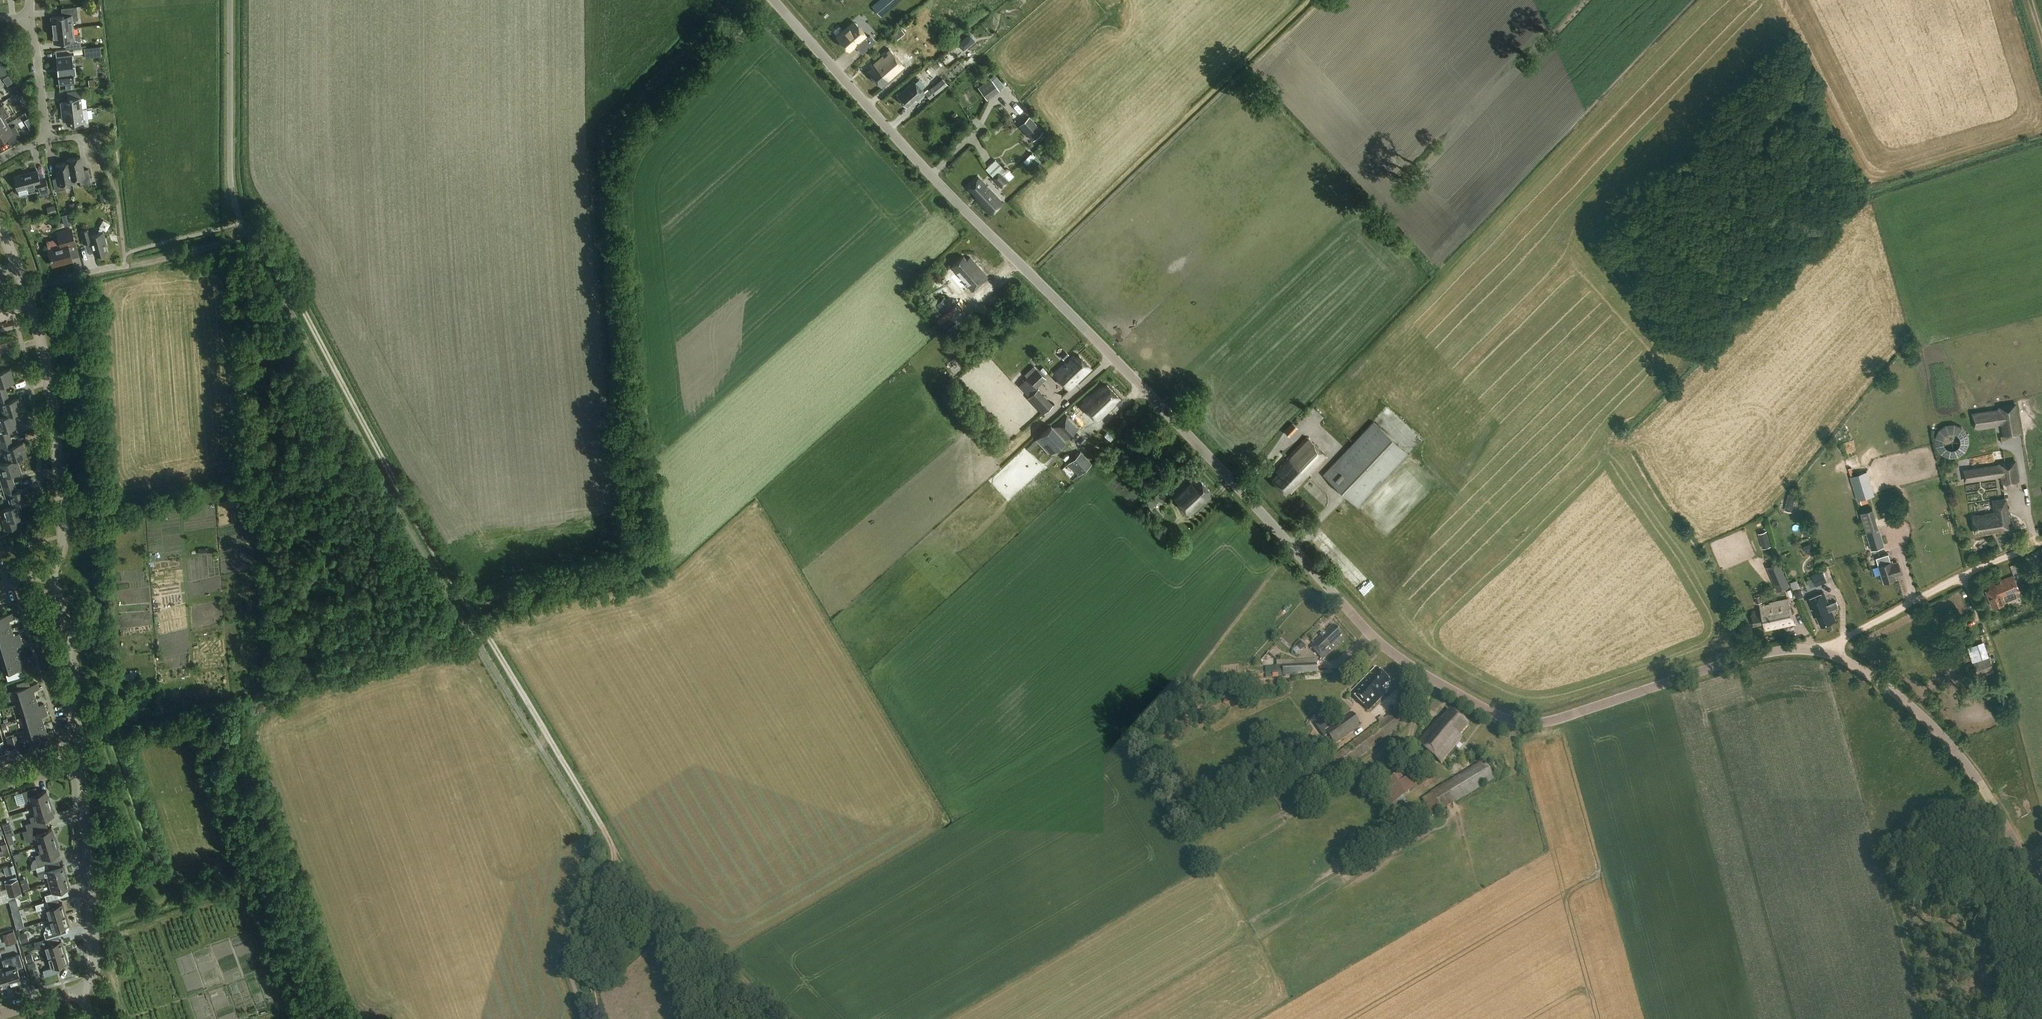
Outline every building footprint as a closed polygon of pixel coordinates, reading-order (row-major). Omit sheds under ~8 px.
[(890,11),(902,0),(880,0),(890,11)] [(65,15),(52,17),(53,30),(73,28),(72,21),(79,20),(77,7),(64,8),(65,15)] [(863,54),(876,42),(871,36),(869,38),(866,35),(867,35),(856,22),(838,38),(849,50),(855,45),(863,54)] [(73,28),(53,30),(55,43),(67,42),(68,49),(82,48),(80,34),(73,35),(73,28)] [(890,36),(895,41),(905,33),(901,28),(890,36)] [(100,46),(84,48),(85,58),(101,56),(100,46)] [(904,68),(888,49),(870,65),(872,68),(868,72),(881,87),(904,68)] [(73,64),(72,55),(56,57),(59,85),(75,83),(74,74),(76,73),(75,64),(73,64)] [(955,67),(947,73),(952,79),(960,73),(955,67)] [(10,84),(16,81),(12,74),(6,77),(10,84)] [(995,74),(978,87),(987,100),(999,90),(998,89),(1004,85),(995,74)] [(942,78),(924,93),(930,100),(947,85),(942,78)] [(919,79),(915,83),(913,82),(908,86),(908,87),(897,96),(906,107),(915,100),(916,101),(924,94),(920,90),(925,86),(919,79)] [(11,87),(10,92),(12,96),(19,92),(15,85),(11,87)] [(61,102),(62,112),(82,109),(80,91),(67,92),(68,101),(61,102)] [(7,123),(4,118),(9,115),(3,105),(0,107),(0,128),(7,123)] [(82,109),(62,112),(63,121),(71,120),(72,129),(89,127),(88,119),(87,109),(82,109)] [(1029,117),(1019,126),(1033,141),(1043,131),(1029,117)] [(0,128),(0,141),(6,138),(9,143),(21,137),(15,126),(10,129),(7,123),(0,128)] [(1032,153),(1023,162),(1029,167),(1037,159),(1032,153)] [(72,180),(80,179),(81,185),(91,183),(89,169),(83,170),(80,157),(68,159),(68,162),(69,162),(72,180)] [(986,170),(987,171),(992,177),(991,179),(1000,188),(1013,177),(1006,170),(1001,174),(999,172),(1003,168),(996,160),(986,170)] [(69,162),(68,162),(56,165),(59,178),(53,179),(55,191),(66,189),(65,185),(73,183),(72,180),(69,162)] [(37,170),(14,177),(18,190),(27,188),(27,189),(29,191),(34,189),(35,188),(35,186),(38,185),(40,190),(41,195),(49,193),(48,188),(45,177),(39,178),(37,170)] [(991,215),(1003,204),(979,178),(968,188),(979,199),(977,200),(991,215)] [(107,191),(100,192),(101,201),(108,200),(107,191)] [(54,205),(45,207),(47,215),(56,213),(54,205)] [(69,214),(62,215),(65,227),(72,225),(69,214)] [(110,224),(103,220),(99,227),(100,228),(97,234),(90,236),(88,229),(80,231),(84,244),(91,242),(95,256),(101,254),(104,255),(105,253),(108,252),(106,245),(107,245),(103,232),(101,233),(103,229),(106,231),(110,224)] [(59,238),(46,242),(48,249),(53,266),(72,260),(68,245),(75,243),(71,230),(57,233),(59,238)] [(966,261),(963,257),(950,268),(956,275),(951,279),(962,291),(967,287),(972,293),(988,278),(970,258),(966,261)] [(944,312),(952,304),(944,297),(937,304),(944,312)] [(1064,351),(1059,357),(1063,361),(1068,356),(1064,351)] [(1092,368),(1079,355),(1076,358),(1073,355),(1054,374),(1068,390),(1092,368)] [(1037,368),(1027,378),(1037,388),(1046,379),(1037,368)] [(7,394),(4,387),(14,384),(10,370),(0,373),(0,396),(7,394)] [(1121,402),(1106,386),(1103,389),(1101,387),(1081,405),(1098,422),(1116,404),(1118,405),(1121,402)] [(1038,389),(1030,397),(1045,413),(1053,405),(1038,389)] [(4,417),(4,418),(14,415),(23,412),(19,399),(9,402),(7,394),(0,396),(0,409),(1,409),(4,417)] [(2001,424),(2003,435),(2021,432),(2016,402),(1998,405),(1998,408),(1971,412),(1974,428),(2001,424)] [(0,418),(0,442),(4,440),(10,439),(8,431),(18,428),(14,415),(4,418),(4,417),(0,418)] [(1056,426),(1053,429),(1064,441),(1065,441),(1068,439),(1079,429),(1066,416),(1056,426)] [(1358,509),(1409,455),(1373,422),(1323,476),(1358,509)] [(1289,438),(1298,428),(1292,423),(1284,433),(1289,438)] [(1936,454),(1967,454),(1967,423),(1936,423),(1936,454)] [(1050,427),(1035,441),(1049,455),(1063,442),(1064,441),(1053,429),(1051,426),(1050,427)] [(1327,457),(1306,438),(1287,459),(1288,459),(1276,472),(1278,474),(1272,481),(1285,495),(1288,491),(1291,494),(1310,474),(1311,475),(1327,457)] [(0,442),(0,446),(2,453),(5,453),(8,462),(8,463),(17,460),(27,457),(23,443),(13,446),(10,439),(4,440),(0,442)] [(1079,476),(1091,464),(1081,453),(1068,464),(1079,476)] [(0,465),(0,471),(1,475),(0,475),(0,479),(2,487),(14,484),(11,476),(21,473),(17,460),(8,463),(8,462),(0,465)] [(2002,483),(2018,481),(2015,462),(1999,464),(1999,465),(1963,471),(1965,481),(2001,476),(2002,483)] [(1874,495),(1871,485),(1870,482),(1876,480),(1874,471),(1868,473),(1867,470),(1854,474),(1852,468),(1847,469),(1857,500),(1874,495)] [(1211,492),(1196,477),(1173,498),(1191,517),(1205,504),(1203,503),(1205,501),(1206,502),(1211,498),(1208,495),(1211,492)] [(8,498),(11,507),(11,508),(20,505),(30,502),(26,489),(16,492),(14,484),(2,487),(6,499),(8,498)] [(1788,494),(1786,500),(1794,502),(1795,496),(1788,494)] [(1152,508),(1157,503),(1152,498),(1147,502),(1152,508)] [(2009,522),(2005,499),(1993,501),(1995,513),(1985,515),(1985,516),(1979,517),(1979,516),(1972,516),(1975,534),(1981,533),(1981,534),(1990,533),(1990,531),(1999,530),(1999,531),(2008,530),(2007,522),(2009,522)] [(11,508),(11,507),(1,510),(4,520),(2,521),(5,532),(17,529),(15,521),(24,518),(20,505),(11,508)] [(1878,527),(1865,531),(1871,550),(1884,546),(1878,527)] [(1768,538),(1760,540),(1762,548),(1770,546),(1768,538)] [(1884,557),(1893,554),(1890,546),(1881,550),(1884,557)] [(1779,561),(1766,567),(1777,591),(1789,586),(1779,561)] [(1893,564),(1892,561),(1878,566),(1883,583),(1896,579),(1895,576),(1901,574),(1898,563),(1893,564)] [(2022,563),(2021,562),(2009,566),(2013,575),(1999,580),(2001,583),(1995,585),(1994,582),(1987,585),(1989,590),(1985,591),(1992,607),(2005,602),(2003,597),(2019,590),(2015,580),(2027,576),(2022,563)] [(1811,575),(1815,586),(1827,581),(1822,571),(1811,575)] [(1801,597),(1802,594),(1799,588),(1794,590),(1797,599),(1801,597)] [(1828,605),(1828,604),(1823,592),(1806,600),(1813,618),(1816,616),(1821,628),(1835,621),(1831,610),(1829,611),(1827,605),(1828,605)] [(1793,624),(1788,599),(1759,605),(1760,611),(1751,613),(1753,625),(1763,623),(1765,630),(1793,624)] [(11,629),(9,621),(14,620),(12,614),(0,617),(0,632),(11,629)] [(1342,637),(1332,626),(1313,645),(1310,648),(1323,661),(1325,658),(1342,642),(1340,639),(1342,637)] [(21,640),(19,634),(13,636),(11,629),(0,632),(0,647),(21,640)] [(21,640),(0,647),(0,657),(1,661),(19,655),(17,648),(22,646),(21,640)] [(19,655),(1,661),(5,674),(6,674),(8,680),(24,676),(22,669),(29,667),(27,661),(22,662),(19,655)] [(1994,672),(1988,657),(1972,663),(1977,677),(1994,672)] [(1316,665),(1283,667),(1283,671),(1283,677),(1297,676),(1297,675),(1317,674),(1316,665)] [(1395,688),(1376,669),(1351,694),(1368,712),(1387,694),(1388,695),(1395,688)] [(17,705),(35,699),(33,691),(39,690),(37,683),(30,685),(28,679),(16,683),(17,684),(12,686),(17,705)] [(17,705),(22,718),(45,710),(43,704),(38,706),(35,699),(17,705)] [(1407,722),(1412,718),(1403,706),(1377,724),(1325,763),(1335,777),(1389,737),(1408,723),(1407,722)] [(47,716),(45,710),(22,718),(26,731),(44,725),(42,718),(47,716)] [(1460,737),(1468,726),(1450,711),(1441,721),(1439,719),(1417,744),(1441,764),(1462,739),(1460,737)] [(1356,729),(1361,726),(1352,713),(1325,732),(1334,745),(1336,744),(1336,745),(1357,730),(1356,729)] [(44,725),(26,731),(30,745),(54,737),(52,731),(46,733),(44,725)] [(14,736),(6,739),(10,749),(20,746),(16,736),(14,736)] [(1385,753),(1375,759),(1386,777),(1396,770),(1385,753)] [(1443,811),(1495,780),(1481,757),(1476,761),(1478,764),(1432,792),(1433,793),(1421,799),(1432,818),(1444,811),(1443,811)] [(1352,777),(1351,781),(1361,782),(1362,784),(1381,771),(1378,766),(1363,776),(1360,779),(1359,778),(1352,777)] [(1393,811),(1401,823),(1412,816),(1408,810),(1409,809),(1402,798),(1415,790),(1408,778),(1409,778),(1404,770),(1384,783),(1375,789),(1387,808),(1394,803),(1397,809),(1393,811)] [(33,809),(50,803),(47,791),(38,794),(36,788),(22,792),(25,803),(31,802),(33,809)] [(47,824),(45,818),(54,816),(50,803),(33,809),(35,816),(30,817),(31,822),(26,824),(28,830),(47,824)] [(47,824),(28,830),(31,841),(37,840),(39,847),(56,841),(52,829),(49,830),(47,824)] [(60,854),(56,841),(39,847),(41,854),(35,856),(36,859),(33,860),(31,865),(32,869),(36,867),(48,864),(53,862),(51,856),(60,854)] [(48,864),(36,867),(40,879),(48,876),(50,882),(67,877),(63,866),(50,870),(48,864)] [(14,865),(8,866),(10,874),(16,872),(14,865)] [(45,895),(46,901),(47,902),(48,901),(59,898),(57,892),(70,888),(67,877),(50,882),(53,893),(45,895)] [(5,883),(9,897),(22,893),(18,879),(5,883)] [(49,919),(66,914),(63,903),(49,907),(48,901),(47,902),(46,901),(35,905),(37,911),(45,909),(49,919)] [(48,932),(44,933),(46,939),(47,939),(58,935),(56,929),(70,925),(66,914),(49,919),(50,925),(46,926),(48,932)] [(5,944),(16,941),(13,931),(3,934),(5,944)] [(26,932),(18,935),(20,943),(28,940),(26,932)] [(44,946),(48,957),(65,952),(62,940),(48,944),(47,939),(46,939),(34,942),(36,949),(44,946)] [(68,963),(65,952),(48,957),(51,968),(43,970),(45,977),(57,973),(55,967),(68,963)] [(13,956),(2,960),(5,968),(10,985),(21,982),(17,969),(23,967),(19,954),(13,956)] [(34,962),(27,964),(29,971),(36,969),(34,962)] [(0,969),(0,988),(10,985),(5,968),(0,969)]
